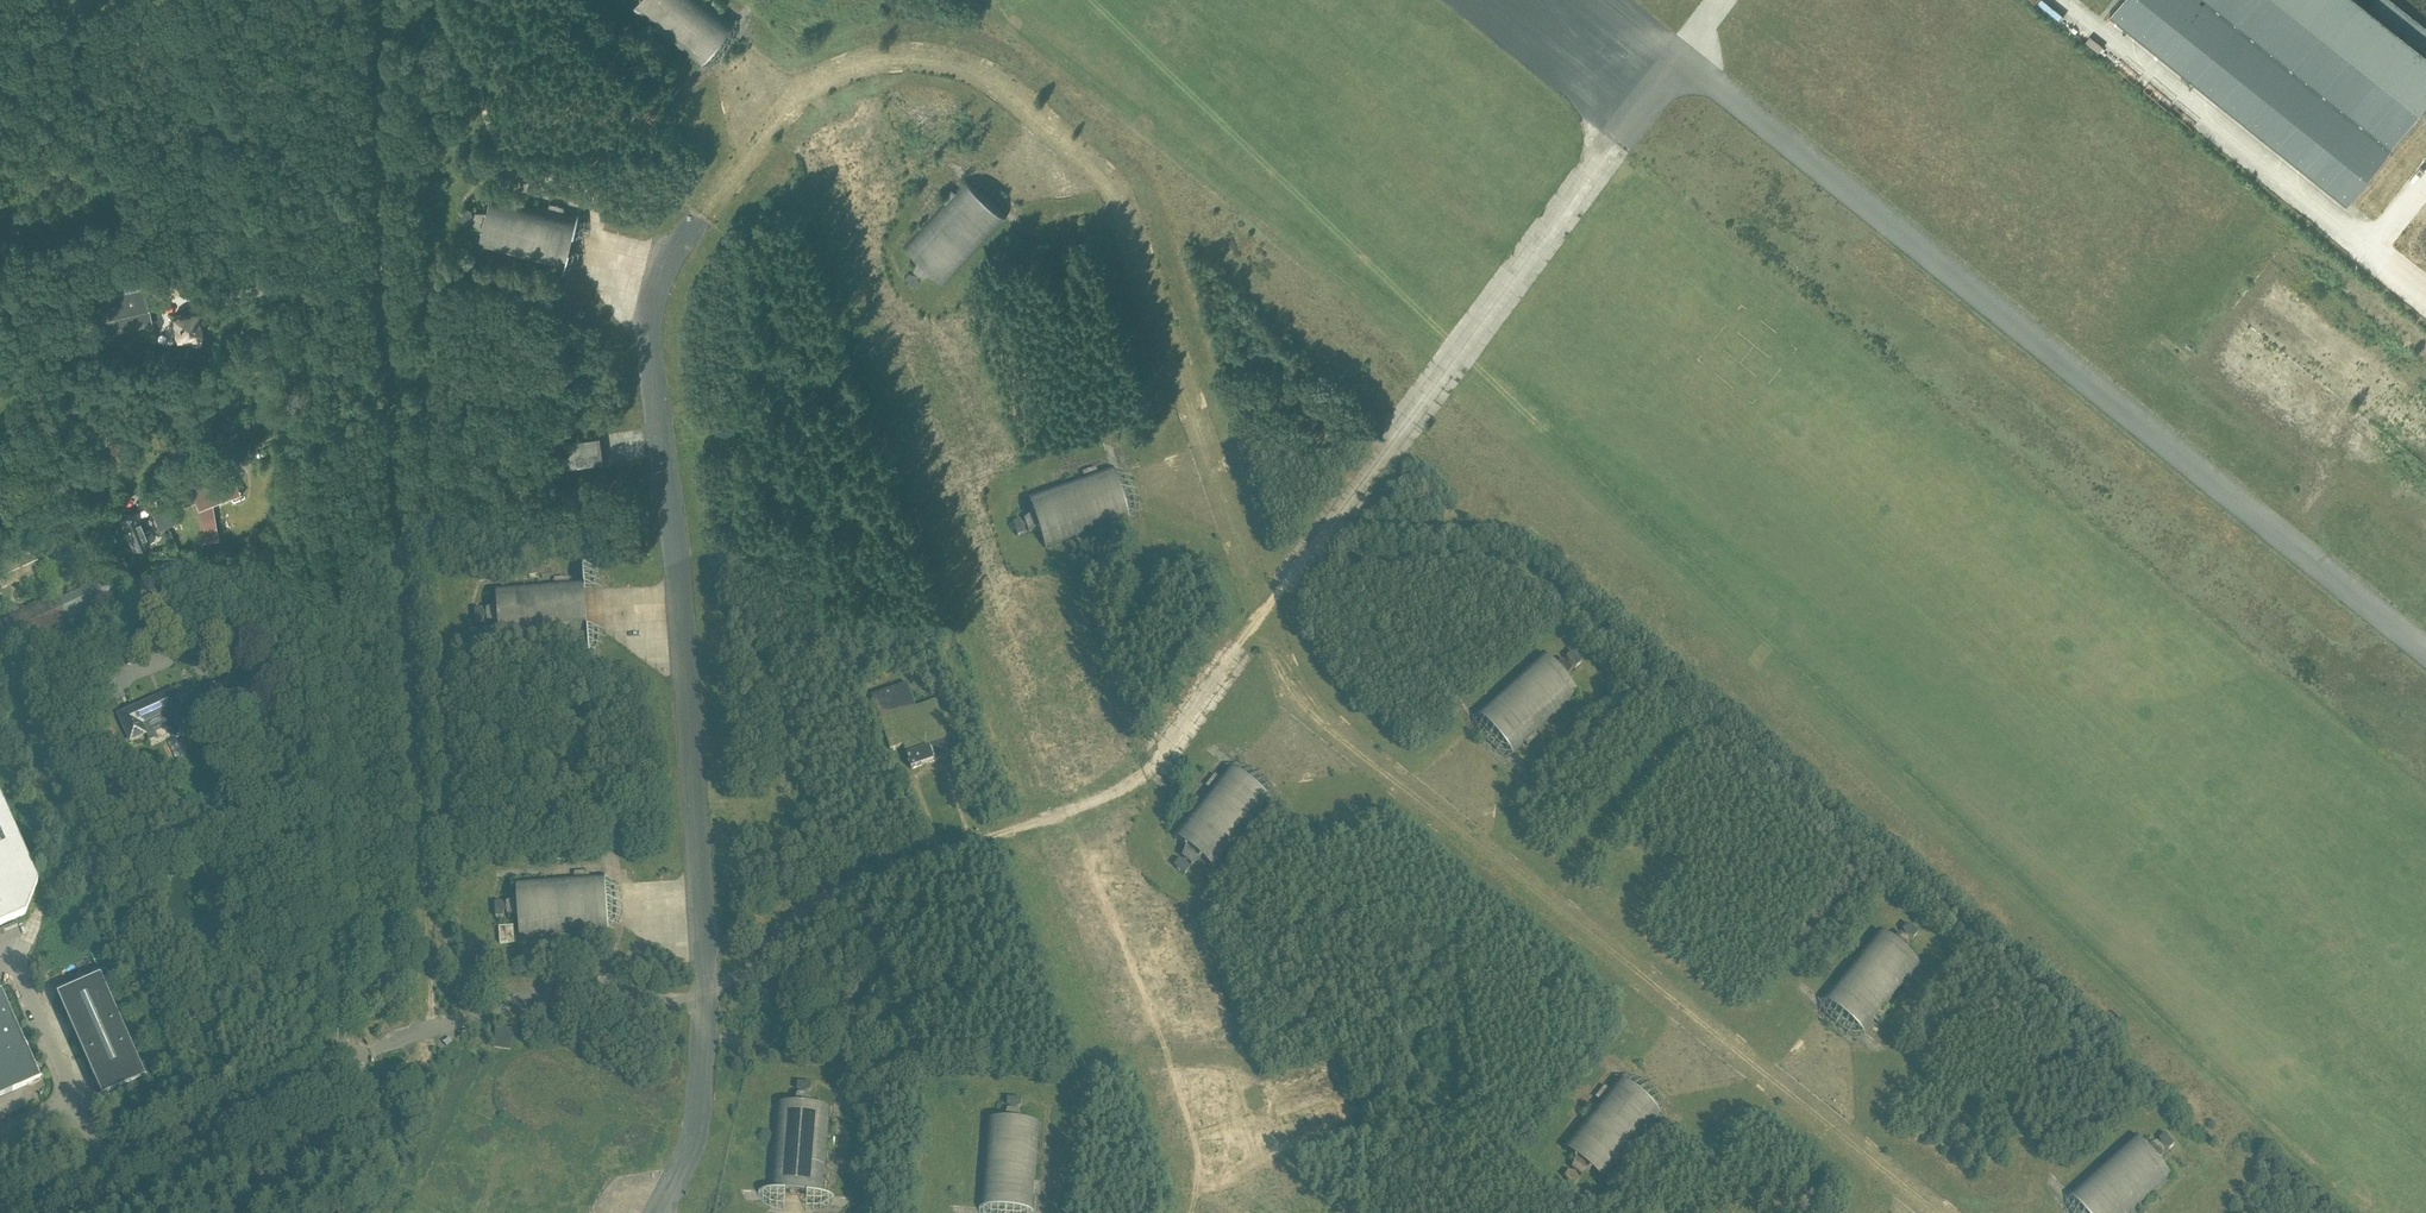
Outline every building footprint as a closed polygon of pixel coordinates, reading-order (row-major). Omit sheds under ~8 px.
[(630,10),(700,65),(734,20),(723,12),(725,8),(715,0),(713,0),(711,3),(708,0),(638,0),(630,10)] [(2347,200),(2425,101),(2425,26),(2393,0),(2374,0),(2370,5),(2363,0),(2119,0),(2111,10),(2347,200)] [(904,245),(917,257),(916,258),(917,260),(913,269),(924,277),(931,273),(933,275),(935,274),(945,283),(1006,218),(965,180),(955,191),(952,188),(941,199),(944,202),(904,245)] [(564,269),(578,214),(563,210),(564,206),(550,203),(549,206),(520,199),(491,192),(487,210),(476,210),(473,222),(482,228),(478,246),(564,269)] [(461,220),(468,222),(474,216),(471,208),(465,206),(461,220)] [(1079,225),(1088,221),(1085,215),(1076,219),(1079,225)] [(920,281),(917,273),(910,271),(904,276),(915,286),(920,281)] [(94,288),(99,318),(92,319),(95,335),(152,323),(149,308),(145,309),(140,280),(94,288)] [(194,312),(193,310),(189,311),(188,314),(172,317),(174,327),(173,327),(176,339),(189,336),(191,343),(194,345),(199,344),(201,341),(200,334),(201,334),(201,331),(203,330),(201,325),(199,324),(199,321),(198,322),(196,312),(194,312)] [(598,436),(564,441),(568,467),(601,462),(602,463),(604,463),(600,434),(598,435),(598,436)] [(1083,477),(1027,497),(1032,512),(1031,513),(1031,515),(1025,521),(1028,532),(1037,531),(1038,533),(1039,532),(1045,548),(1131,519),(1112,467),(1098,472),(1097,468),(1082,473),(1083,477)] [(11,485),(4,468),(0,470),(0,490),(11,485)] [(162,509),(169,526),(179,522),(173,507),(194,499),(197,508),(203,542),(216,539),(210,502),(229,494),(229,495),(238,491),(232,475),(223,479),(224,482),(218,485),(202,491),(201,488),(180,496),(182,501),(172,505),(162,509)] [(168,527),(169,526),(162,509),(152,513),(159,531),(168,527)] [(122,517),(120,518),(121,520),(123,525),(131,542),(134,549),(149,543),(148,542),(155,539),(150,528),(144,531),(140,521),(136,511),(122,517)] [(1026,526),(1020,521),(1013,523),(1018,537),(1025,534),(1026,526)] [(206,577),(212,574),(205,560),(190,567),(196,580),(205,576),(206,577)] [(515,585),(494,587),(496,606),(486,610),(487,622),(498,624),(500,643),(587,636),(583,581),(569,582),(569,578),(554,579),(555,583),(515,585)] [(65,620),(116,597),(107,579),(56,602),(55,598),(10,618),(22,644),(67,625),(65,620)] [(482,609),(475,609),(476,624),(483,623),(486,616),(482,609)] [(1572,652),(1566,657),(1569,665),(1576,668),(1582,663),(1572,652)] [(1564,661),(1554,667),(1541,653),(1475,712),(1513,754),(1524,743),(1527,746),(1538,736),(1535,733),(1579,693),(1567,680),(1573,671),(1564,661)] [(903,746),(911,769),(954,755),(936,701),(916,708),(908,684),(872,697),(890,750),(903,746)] [(173,692),(119,717),(130,742),(145,735),(141,725),(165,714),(177,740),(192,732),(183,714),(173,692)] [(1655,764),(1665,751),(1655,743),(1644,756),(1655,764)] [(1206,788),(1208,789),(1172,835),(1185,845),(1184,847),(1186,849),(1182,858),(1191,865),(1201,858),(1215,869),(1272,800),(1227,766),(1218,777),(1215,775),(1206,786),(1207,788),(1206,788)] [(25,916),(37,884),(0,800),(0,927),(25,916)] [(1174,866),(1185,875),(1190,869),(1186,861),(1179,860),(1174,866)] [(544,879),(515,881),(517,899),(506,903),(507,915),(518,918),(519,936),(608,930),(604,875),(589,876),(589,872),(575,873),(575,877),(544,879)] [(496,903),(495,903),(495,917),(503,917),(506,909),(502,902),(496,903)] [(1902,930),(1906,937),(1914,939),(1918,933),(1907,924),(1902,930)] [(1887,1013),(1883,1010),(1920,963),(1906,952),(1910,941),(1901,934),(1891,940),(1877,929),(1821,999),(1865,1032),(1874,1021),(1877,1024),(1887,1013)] [(142,1068),(102,978),(59,997),(101,1094),(104,1093),(107,1100),(106,1100),(106,1101),(151,1081),(144,1066),(144,1067),(142,1068)] [(12,1091),(12,1092),(30,1084),(31,1085),(36,1083),(35,1082),(38,1080),(40,1079),(33,1064),(30,1056),(25,1046),(1,991),(0,992),(0,1097),(12,1091)] [(496,1027),(493,1049),(511,1051),(514,1030),(496,1027)] [(1581,1176),(1591,1170),(1605,1181),(1660,1113),(1617,1078),(1608,1089),(1605,1086),(1595,1098),(1598,1101),(1562,1147),(1575,1157),(1574,1158),(1575,1159),(1572,1169),(1581,1176)] [(798,1082),(797,1089),(804,1093),(811,1090),(812,1083),(798,1082)] [(774,1102),(768,1192),(823,1196),(825,1182),(830,1182),(831,1167),(826,1167),(827,1148),(831,1107),(813,1106),(810,1095),(804,1095),(798,1094),(794,1104),(774,1102)] [(1006,1105),(1014,1110),(1021,1107),(1022,1099),(1007,1098),(1006,1105)] [(1008,1110),(1004,1120),(985,1119),(978,1207),(1033,1212),(1034,1196),(1039,1197),(1041,1183),(1036,1182),(1036,1174),(1041,1123),(1020,1122),(1020,1111),(1008,1110)] [(2160,1139),(2162,1147),(2170,1150),(2175,1145),(2166,1134),(2160,1139)] [(2173,1175),(2160,1162),(2166,1152),(2158,1142),(2147,1148),(2134,1135),(2070,1194),(2087,1212),(2132,1212),(2173,1175)] [(1579,1181),(1576,1173),(1568,1172),(1563,1177),(1575,1186),(1579,1181)]
